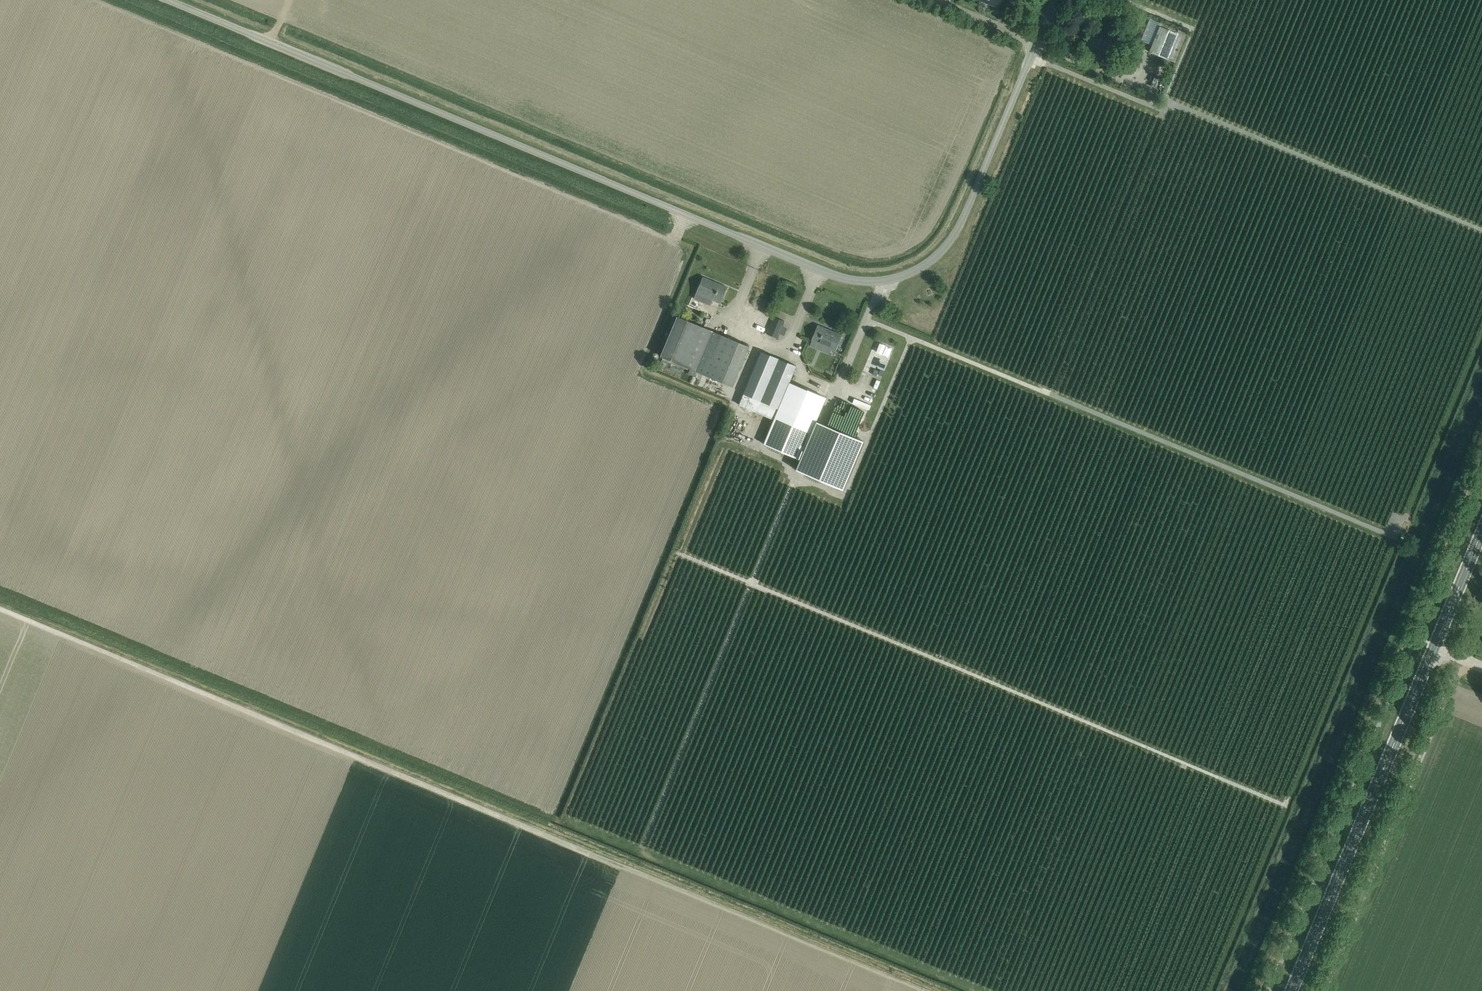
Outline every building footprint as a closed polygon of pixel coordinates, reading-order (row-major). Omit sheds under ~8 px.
[(1165,58),(1174,32),(1157,25),(1147,51),(1165,58)] [(1143,78),(1149,81),(1154,72),(1148,69),(1143,78)] [(720,303),(727,287),(702,277),(693,299),(710,306),(712,300),(720,303)] [(677,316),(660,356),(689,369),(687,374),(694,376),(696,371),(713,332),(677,316)] [(784,322),(773,317),(766,334),(777,338),(784,322)] [(835,352),(842,335),(817,325),(810,341),(835,352)] [(713,332),(696,371),(732,387),(749,347),(713,332)] [(760,351),(743,393),(761,401),(779,359),(760,351)] [(778,408),(789,382),(796,366),(779,359),(761,401),(778,408)] [(849,376),(847,381),(855,385),(858,380),(849,376)] [(799,459),(825,398),(789,382),(778,408),(774,418),(763,444),(799,459)] [(862,442),(816,422),(796,470),(842,490),(862,442)]
